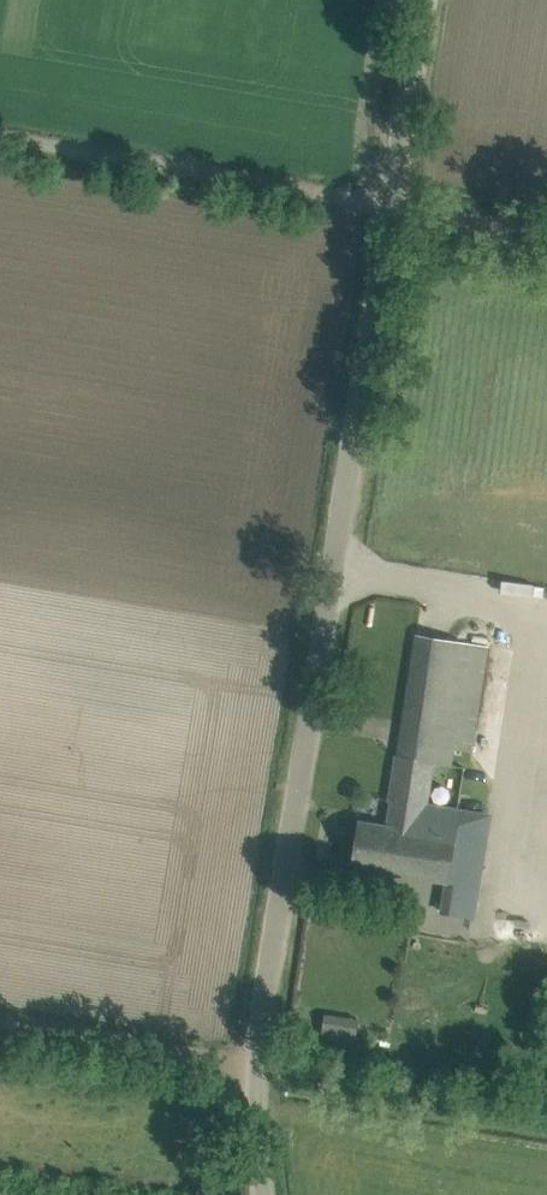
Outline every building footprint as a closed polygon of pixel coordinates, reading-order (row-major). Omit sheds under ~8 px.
[(397,756),(433,761),(452,765),(455,748),(472,751),(490,645),(416,633),(397,756)] [(426,804),(433,761),(397,756),(391,799),(393,800),(388,826),(360,822),(353,865),(446,880),(442,909),(474,914),(490,815),(426,804)]
